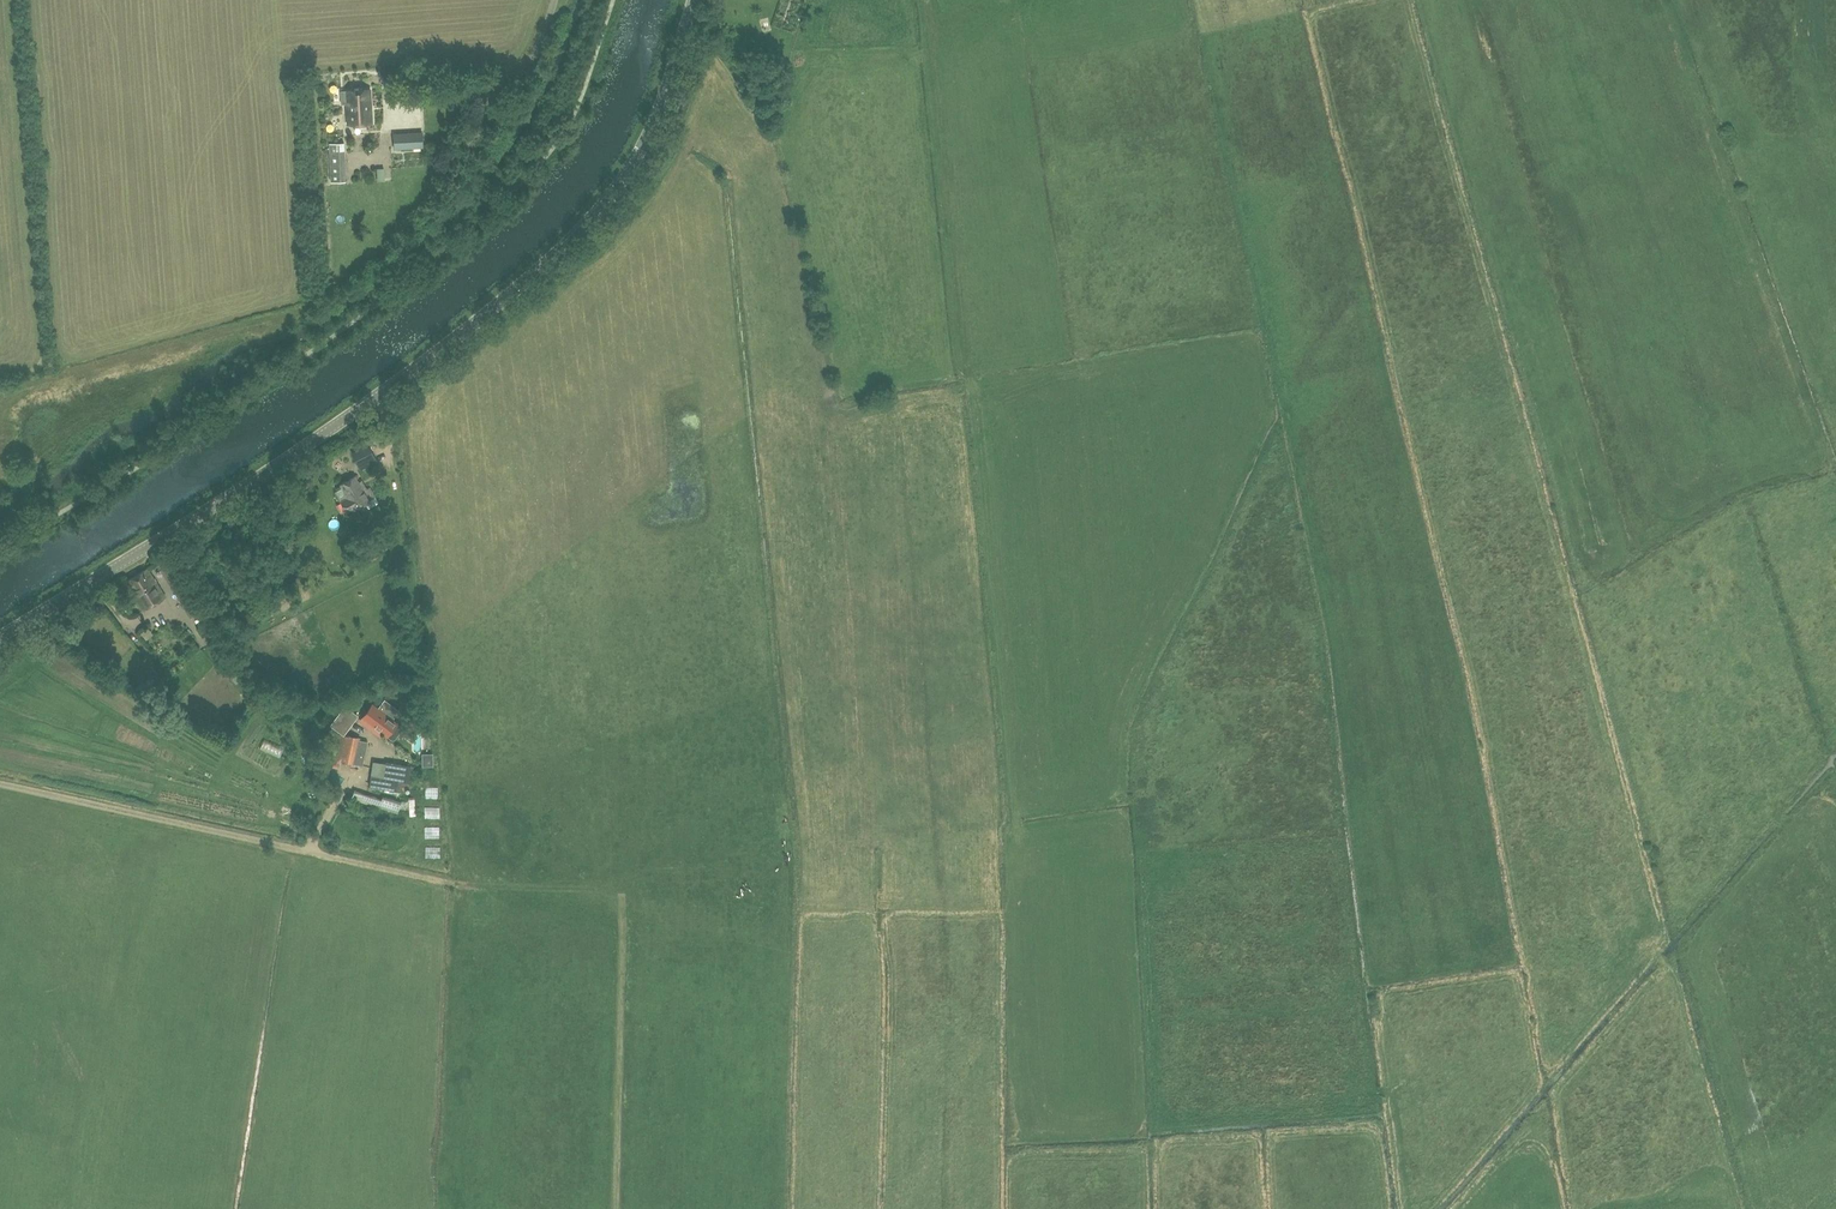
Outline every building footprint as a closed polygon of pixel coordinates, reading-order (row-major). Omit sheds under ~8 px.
[(370,89),(340,91),(340,104),(346,104),(347,124),(372,122),(370,89)] [(393,149),(424,148),(422,131),(392,132),(393,149)] [(330,182),(346,182),(344,142),(328,143),(330,182)] [(389,162),(379,161),(379,174),(389,174),(389,162)] [(360,470),(377,461),(369,443),(350,452),(360,470)] [(352,508),(353,510),(365,502),(368,507),(377,502),(369,488),(367,489),(362,480),(359,481),(355,475),(340,484),(348,497),(341,501),(347,511),(352,508)] [(380,554),(380,552),(387,548),(383,541),(358,555),(363,562),(370,558),(371,560),(380,554)] [(156,562),(189,616),(203,608),(169,554),(156,562)] [(165,596),(147,568),(126,582),(143,610),(165,596)] [(231,657),(231,658),(221,664),(235,684),(245,677),(231,657)] [(330,723),(343,733),(358,714),(344,704),(330,723)] [(382,733),(385,736),(387,734),(392,738),(394,738),(402,729),(401,726),(372,704),(360,721),(379,736),(382,733)] [(360,738),(333,731),(324,766),(338,769),(340,761),(354,763),(360,738)] [(361,735),(359,758),(368,759),(370,736),(361,735)] [(425,760),(437,761),(438,747),(425,747),(425,760)] [(413,765),(386,761),(383,776),(371,775),(369,786),(399,791),(401,781),(410,782),(413,765)] [(430,781),(430,793),(441,793),(441,780),(430,781)] [(351,798),(379,807),(381,800),(354,790),(351,798)] [(421,807),(418,792),(410,793),(413,809),(421,807)] [(444,813),(444,801),(430,801),(429,813),(444,813)]
